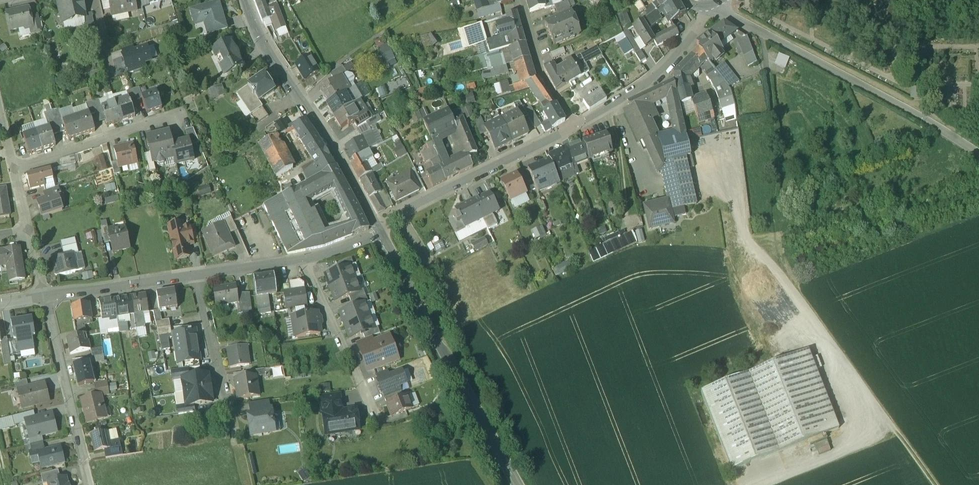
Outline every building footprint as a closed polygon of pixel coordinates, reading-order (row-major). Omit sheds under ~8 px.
[(60,11),(63,13),(65,22),(72,21),(72,20),(74,17),(78,19),(85,18),(84,14),(83,9),(81,8),(80,5),(81,3),(81,0),(57,0),(60,11)] [(112,16),(137,10),(135,0),(109,0),(112,16)] [(264,0),(255,0),(263,21),(271,18),(272,18),(268,7),(267,7),(267,6),(264,0)] [(478,11),(488,8),(487,3),(486,0),(474,0),(478,11)] [(543,0),(526,0),(530,12),(544,7),(545,7),(543,0)] [(544,7),(545,9),(554,6),(561,3),(560,0),(543,0),(545,7),(544,7)] [(645,8),(650,15),(656,11),(655,11),(661,7),(664,5),(661,0),(657,0),(645,8)] [(661,7),(664,12),(671,22),(686,12),(679,0),(672,0),(664,5),(661,7)] [(561,3),(554,6),(558,13),(571,8),(568,1),(561,3)] [(218,2),(191,10),(194,21),(203,19),(208,33),(226,28),(222,14),(218,2)] [(286,26),(276,2),(267,6),(267,7),(268,7),(272,18),(271,18),(276,30),(286,26)] [(488,8),(478,11),(480,17),(502,11),(500,4),(497,5),(488,8)] [(650,15),(642,20),(645,25),(647,23),(649,25),(660,17),(659,15),(664,12),(661,7),(655,11),(656,11),(650,15)] [(30,17),(29,11),(27,9),(7,14),(11,30),(24,27),(25,29),(29,28),(33,27),(30,17)] [(625,11),(617,15),(622,26),(630,21),(625,11)] [(517,12),(507,15),(509,22),(519,20),(517,12)] [(92,13),(84,14),(85,18),(86,23),(82,23),(85,36),(96,33),(92,13)] [(571,14),(546,24),(554,45),(579,34),(571,14)] [(38,15),(30,17),(33,27),(29,28),(31,35),(42,32),(38,15)] [(286,26),(276,30),(271,18),(264,21),(266,26),(271,24),(274,32),(276,38),(288,33),(286,26)] [(509,22),(499,25),(503,38),(522,32),(519,20),(509,22)] [(645,25),(642,20),(633,26),(645,46),(654,40),(655,40),(653,38),(645,25)] [(724,22),(696,42),(700,47),(699,48),(712,66),(722,58),(714,47),(717,44),(718,44),(737,30),(724,22)] [(482,23),(472,26),(462,28),(468,48),(487,42),(482,23)] [(674,27),(653,38),(655,40),(654,40),(657,45),(678,35),(674,27)] [(640,50),(627,30),(626,31),(623,33),(633,50),(635,53),(640,50)] [(522,32),(503,38),(503,41),(487,45),(487,46),(489,53),(490,54),(502,50),(510,48),(510,47),(525,43),(522,32)] [(423,48),(435,44),(431,34),(419,38),(423,48)] [(747,37),(738,41),(744,55),(748,65),(757,61),(753,51),(747,37)] [(633,50),(626,39),(618,43),(625,54),(633,50)] [(243,65),(231,40),(213,49),(221,65),(223,64),(227,73),(243,65)] [(376,48),(387,67),(396,62),(385,43),(376,48)] [(525,43),(510,47),(510,48),(512,52),(510,53),(511,59),(514,58),(515,62),(530,58),(525,43)] [(133,46),(121,50),(123,55),(135,52),(133,46)] [(597,46),(581,54),(585,62),(601,53),(597,46)] [(123,55),(122,56),(127,68),(128,68),(144,62),(151,60),(147,47),(135,52),(123,55)] [(563,48),(551,53),(553,58),(566,53),(563,48)] [(712,66),(699,48),(693,54),(700,66),(707,73),(708,71),(713,66),(712,66)] [(502,50),(490,54),(489,53),(483,55),(485,62),(485,63),(491,61),(494,60),(493,59),(504,56),(502,50)] [(789,57),(779,53),(777,58),(787,62),(789,57)] [(581,54),(571,59),(581,75),(589,70),(587,66),(585,62),(581,54)] [(693,54),(673,73),(679,93),(689,90),(685,77),(700,66),(693,54)] [(309,56),(296,64),(305,80),(319,72),(309,56)] [(536,79),(530,58),(515,62),(516,68),(517,68),(517,69),(518,74),(521,83),(531,80),(536,79)] [(740,81),(725,63),(722,58),(712,66),(713,66),(729,87),(740,81)] [(787,62),(777,58),(775,63),(785,67),(787,62)] [(571,59),(565,62),(566,64),(561,67),(564,72),(562,73),(568,83),(581,75),(571,59)] [(144,62),(128,68),(129,73),(146,68),(144,62)] [(556,69),(554,65),(545,70),(556,90),(568,83),(562,73),(564,72),(561,67),(556,69)] [(729,87),(713,66),(708,71),(707,73),(716,93),(730,89),(729,87)] [(343,67),(331,74),(335,80),(342,76),(347,73),(343,67)] [(514,75),(512,76),(515,85),(521,83),(518,74),(514,75)] [(264,75),(248,86),(259,101),(274,90),(264,75)] [(335,80),(320,89),(328,103),(345,93),(350,90),(342,76),(335,80)] [(515,85),(513,86),(514,90),(528,86),(530,84),(529,81),(521,83),(515,85)] [(540,81),(534,85),(544,99),(539,102),(542,108),(544,111),(547,108),(555,103),(546,88),(545,88),(540,81)] [(673,81),(646,94),(650,103),(667,95),(670,109),(680,107),(676,91),(673,81)] [(508,82),(500,84),(502,93),(511,91),(508,82)] [(248,86),(237,93),(251,114),(263,106),(259,101),(248,86)] [(920,86),(911,86),(911,98),(920,98),(920,86)] [(139,88),(133,90),(136,101),(142,99),(142,97),(139,88)] [(601,89),(583,100),(590,109),(607,99),(601,89)] [(730,89),(716,93),(721,108),(735,103),(730,89)] [(133,90),(126,92),(128,98),(129,98),(130,104),(131,104),(132,106),(138,104),(136,101),(133,90)] [(689,90),(679,93),(682,103),(692,99),(689,90)] [(445,100),(450,113),(476,105),(471,91),(454,96),(445,100)] [(142,97),(142,99),(147,114),(162,109),(159,101),(157,92),(142,97)] [(328,103),(327,104),(334,116),(352,105),(345,93),(328,103)] [(646,94),(629,102),(632,108),(625,112),(639,142),(643,140),(656,133),(650,120),(657,117),(650,103),(646,94)] [(712,112),(708,96),(692,102),(696,117),(698,117),(712,112)] [(128,98),(115,103),(121,122),(135,117),(132,106),(131,104),(130,104),(129,98),(128,98)] [(99,100),(93,102),(96,113),(103,112),(101,107),(102,107),(99,100)] [(366,112),(359,101),(352,105),(359,117),(347,124),(349,126),(354,123),(357,128),(373,118),(368,111),(366,112)] [(520,101),(514,103),(518,111),(520,115),(526,112),(520,101)] [(93,102),(86,104),(89,113),(90,116),(96,113),(93,102)] [(539,102),(531,106),(534,112),(542,108),(539,102)] [(102,107),(101,107),(103,112),(103,113),(106,120),(108,126),(121,122),(115,103),(102,107)] [(555,103),(547,108),(551,114),(559,109),(555,103)] [(352,105),(334,116),(341,128),(347,124),(359,117),(352,105)] [(263,106),(251,114),(257,123),(269,115),(263,106)] [(680,107),(670,109),(676,139),(687,136),(682,114),(681,114),(680,107)] [(463,111),(467,122),(475,118),(471,108),(463,111)] [(56,110),(52,112),(55,122),(62,119),(59,109),(56,110)] [(551,114),(546,116),(548,120),(561,113),(559,109),(551,114)] [(52,111),(44,114),(48,124),(55,122),(52,112),(52,111)] [(449,111),(424,122),(431,138),(438,134),(440,138),(448,134),(456,130),(457,130),(453,122),(450,113),(449,111)] [(518,111),(501,120),(512,141),(529,133),(520,115),(518,111)] [(103,112),(96,113),(99,122),(106,120),(103,113),(103,112)] [(419,112),(414,114),(418,122),(422,120),(419,112)] [(534,112),(528,116),(535,128),(541,124),(534,112)] [(712,112),(698,117),(700,122),(714,118),(712,112)] [(89,113),(76,117),(82,136),(95,132),(90,116),(89,113)] [(548,120),(541,124),(545,131),(565,120),(561,113),(548,120)] [(76,117),(63,122),(69,140),(82,136),(76,117)] [(485,128),(480,117),(475,119),(477,123),(475,123),(480,134),(487,131),(485,128)] [(462,118),(453,122),(457,130),(456,130),(466,154),(467,157),(468,157),(477,153),(462,118)] [(289,127),(283,119),(275,124),(282,133),(290,129),(289,127)] [(316,133),(306,119),(300,123),(299,120),(294,123),(295,125),(296,126),(300,134),(298,135),(301,138),(300,138),(302,141),(316,133)] [(501,120),(485,128),(487,131),(495,149),(512,141),(501,120)] [(21,125),(23,131),(45,127),(44,121),(21,125)] [(273,137),(260,144),(266,156),(283,147),(300,138),(301,138),(298,135),(300,134),(296,126),(290,129),(282,133),(277,135),(277,136),(277,135),(273,137)] [(50,127),(36,131),(42,150),(56,146),(50,127)] [(687,130),(689,136),(701,134),(699,127),(687,130)] [(193,129),(186,130),(188,141),(189,141),(190,146),(199,143),(193,129)] [(371,130),(360,136),(362,138),(358,140),(357,137),(351,140),(353,143),(347,146),(353,157),(362,153),(378,145),(371,130)] [(36,131),(23,135),(29,154),(42,150),(36,131)] [(169,132),(147,138),(150,153),(153,163),(154,163),(157,162),(157,164),(159,165),(164,164),(165,162),(165,160),(174,158),(175,158),(172,145),(169,132)] [(326,149),(316,133),(302,141),(316,163),(330,155),(326,149)] [(661,142),(656,133),(643,140),(658,171),(663,169),(665,161),(660,143),(661,142)] [(438,134),(431,138),(432,142),(435,148),(440,146),(441,146),(442,143),(440,138),(438,134)] [(606,134),(583,142),(589,160),(612,152),(606,134)] [(661,142),(660,143),(665,161),(685,156),(691,155),(687,136),(676,139),(661,142)] [(172,145),(175,158),(174,158),(176,164),(193,160),(196,158),(197,156),(196,153),(194,151),(191,151),(190,146),(189,141),(188,141),(172,145)] [(399,142),(390,147),(396,158),(405,153),(399,142)] [(432,142),(427,144),(429,150),(435,148),(432,142)] [(583,142),(565,149),(572,166),(589,160),(583,142)] [(133,144),(114,148),(117,161),(119,167),(138,163),(133,144)] [(441,146),(440,146),(435,148),(439,156),(443,165),(440,166),(446,180),(453,176),(447,163),(441,146)] [(277,176),(293,167),(283,147),(266,156),(277,176)] [(429,150),(421,154),(425,162),(436,157),(439,156),(435,148),(429,150)] [(565,149),(548,156),(549,159),(555,173),(572,166),(565,149)] [(150,153),(145,154),(149,172),(156,170),(154,163),(153,163),(150,153)] [(374,174),(362,153),(353,157),(355,161),(351,163),(361,181),(372,175),(374,174)] [(466,154),(447,163),(453,176),(472,167),(468,157),(467,157),(466,154)] [(74,155),(60,159),(62,166),(76,163),(74,155)] [(330,155),(316,163),(322,173),(336,165),(330,155)] [(685,156),(665,161),(663,169),(662,174),(668,199),(670,209),(684,206),(697,204),(685,156)] [(549,159),(528,169),(533,180),(538,194),(560,184),(559,182),(555,173),(549,159)] [(117,161),(112,162),(114,174),(120,173),(119,167),(117,161)] [(316,163),(297,174),(302,184),(322,173),(316,163)] [(302,184),(300,185),(309,202),(333,190),(338,201),(351,193),(336,165),(322,173),(302,184)] [(439,166),(427,172),(433,186),(446,180),(440,166),(439,166)] [(571,166),(555,173),(559,182),(575,175),(571,166)] [(51,169),(27,175),(30,189),(45,185),(43,181),(53,178),(51,169)] [(528,169),(522,171),(522,172),(527,182),(533,180),(528,169)] [(410,171),(387,182),(397,201),(419,189),(410,171)] [(527,182),(522,172),(516,175),(523,188),(525,187),(525,186),(528,185),(527,182)] [(516,174),(501,181),(511,201),(526,194),(523,188),(516,175),(516,174)] [(372,175),(361,181),(370,197),(377,193),(381,191),(372,175)] [(199,195),(209,192),(208,185),(197,188),(199,195)] [(309,202),(300,185),(285,193),(278,197),(295,232),(300,229),(305,249),(323,246),(345,237),(339,225),(326,229),(317,211),(317,210),(316,210),(315,211),(313,212),(309,202)] [(58,186),(44,191),(46,198),(57,195),(58,195),(61,194),(58,186)] [(10,215),(6,189),(0,190),(0,217),(10,215)] [(351,193),(338,201),(346,217),(339,225),(345,237),(369,227),(361,210),(351,193)] [(377,193),(370,197),(378,212),(385,208),(377,193)] [(490,193),(480,198),(479,197),(473,200),(483,219),(492,214),(499,211),(490,193)] [(46,198),(46,199),(46,198),(38,201),(43,216),(62,210),(58,195),(57,195),(46,198)] [(278,197),(264,205),(287,253),(305,249),(300,229),(295,232),(278,197)] [(668,199),(644,205),(650,228),(673,223),(672,217),(670,209),(668,199)] [(473,200),(455,209),(458,215),(458,216),(461,221),(465,229),(483,219),(473,200)] [(684,206),(670,209),(672,217),(685,215),(684,206)] [(492,214),(483,219),(488,230),(498,225),(492,214)] [(231,217),(222,221),(224,226),(225,225),(228,234),(237,230),(231,217)] [(224,226),(204,235),(214,256),(234,247),(228,234),(225,225),(224,226)] [(531,229),(536,240),(546,235),(541,225),(531,229)] [(108,230),(107,226),(101,228),(104,240),(110,238),(108,230)] [(182,227),(176,229),(176,227),(173,226),(168,227),(176,260),(190,256),(187,246),(187,245),(182,227)] [(189,226),(182,227),(187,245),(187,246),(193,244),(189,226)] [(126,229),(116,231),(115,228),(108,230),(110,238),(112,249),(119,248),(119,251),(130,248),(126,229)] [(618,243),(621,251),(637,243),(634,235),(618,243)] [(433,242),(435,252),(444,250),(442,240),(433,242)] [(589,252),(594,263),(619,252),(614,241),(589,252)] [(77,244),(62,248),(64,256),(73,254),(79,253),(77,244)] [(5,250),(0,251),(0,264),(6,263),(9,282),(25,279),(22,263),(20,247),(5,250)] [(64,256),(60,257),(59,256),(57,257),(56,258),(53,259),(55,267),(54,269),(55,274),(57,275),(77,270),(75,263),(76,261),(75,255),(73,254),(64,256)] [(351,257),(336,263),(339,269),(350,264),(350,265),(354,263),(351,257)] [(554,275),(569,270),(566,262),(551,267),(554,275)] [(339,269),(326,274),(331,287),(355,278),(350,265),(350,264),(339,269)] [(274,275),(254,278),(256,297),(264,296),(277,294),(274,275)] [(355,278),(331,287),(335,300),(349,295),(360,291),(360,290),(355,278)] [(301,280),(290,282),(291,291),(305,289),(304,282),(301,280)] [(236,284),(213,288),(216,306),(238,302),(237,293),(236,284)] [(291,291),(284,292),(287,310),(288,310),(306,307),(307,307),(305,289),(291,291)] [(360,291),(349,295),(351,301),(366,295),(363,289),(360,290),(360,291)] [(175,290),(157,293),(159,310),(160,311),(160,310),(177,308),(175,290)] [(249,293),(237,293),(238,302),(240,314),(253,312),(249,293)] [(146,294),(131,297),(134,314),(143,313),(149,312),(146,294)] [(366,295),(351,301),(353,307),(364,302),(365,303),(368,302),(366,295)] [(264,296),(256,297),(259,314),(267,313),(266,310),(264,296)] [(131,297),(114,299),(117,317),(134,314),(131,297)] [(114,299),(100,302),(103,319),(117,317),(114,299)] [(353,307),(340,311),(345,325),(369,315),(365,303),(364,302),(353,307)] [(90,303),(72,306),(74,322),(75,322),(83,321),(89,320),(92,319),(90,303)] [(306,307),(288,310),(289,318),(293,317),(307,314),(306,307)] [(159,310),(154,311),(157,329),(170,327),(169,319),(162,320),(160,310),(160,311),(159,310)] [(143,313),(134,314),(135,320),(136,329),(146,327),(143,316),(143,313)] [(307,314),(293,317),(296,336),(321,332),(319,324),(321,323),(320,317),(318,317),(317,313),(307,314)] [(134,314),(117,317),(118,323),(135,320),(134,314)] [(369,315),(345,325),(350,338),(363,333),(374,329),(374,328),(369,315)] [(118,323),(117,317),(103,319),(99,320),(101,335),(107,334),(107,330),(119,328),(118,323)] [(30,318),(14,321),(17,339),(18,350),(19,350),(34,348),(30,318)] [(83,321),(75,322),(77,336),(85,334),(84,325),(83,321)] [(170,327),(157,329),(159,337),(171,335),(170,327)] [(374,329),(363,333),(365,339),(380,333),(378,327),(374,328),(374,329)] [(188,332),(174,334),(176,348),(180,348),(182,363),(199,360),(200,360),(196,331),(191,331),(191,330),(188,331),(188,332)] [(77,336),(67,339),(71,354),(90,350),(90,349),(91,349),(89,341),(88,341),(86,334),(85,334),(77,336)] [(171,335),(159,337),(162,351),(170,349),(169,338),(172,338),(172,335),(171,335)] [(372,336),(356,343),(358,349),(360,348),(375,343),(372,336)] [(7,337),(1,338),(2,341),(1,341),(4,366),(11,365),(10,356),(8,341),(7,337)] [(111,337),(103,338),(105,354),(113,353),(111,337)] [(17,339),(8,341),(10,356),(20,354),(19,350),(18,350),(17,339)] [(375,343),(360,348),(369,370),(397,360),(389,340),(384,339),(375,343)] [(228,349),(227,349),(230,368),(249,365),(247,346),(237,347),(228,349)] [(102,348),(91,350),(92,357),(103,355),(102,348)] [(809,350),(748,374),(779,452),(840,428),(809,350)] [(199,360),(182,363),(183,369),(188,369),(200,367),(199,360)] [(83,363),(74,365),(79,386),(94,382),(89,362),(83,363)] [(183,369),(172,371),(173,380),(182,379),(182,378),(189,377),(188,369),(183,369)] [(387,371),(376,375),(378,381),(389,377),(387,371)] [(378,381),(377,381),(382,393),(399,387),(406,384),(401,372),(389,377),(378,381)] [(189,377),(182,378),(182,379),(184,392),(210,388),(208,374),(189,377)] [(779,452),(748,374),(701,392),(732,470),(779,452)] [(245,378),(235,379),(238,399),(253,397),(251,389),(258,388),(256,377),(256,376),(245,378)] [(27,380),(15,383),(16,391),(18,391),(18,390),(29,388),(27,380)] [(108,382),(96,384),(97,390),(108,388),(108,382)] [(29,388),(18,390),(18,391),(22,408),(49,401),(45,384),(29,388)] [(399,387),(383,393),(385,399),(401,392),(399,387)] [(108,388),(97,390),(98,396),(101,396),(109,395),(108,388)] [(210,388),(184,392),(186,406),(187,406),(193,405),(212,402),(210,388)] [(401,392),(385,399),(387,404),(404,398),(401,392)] [(415,395),(408,397),(412,408),(419,406),(415,395)] [(98,396),(82,400),(87,422),(106,417),(101,396),(98,396)] [(339,396),(321,399),(323,411),(341,408),(339,396)] [(404,398),(387,404),(391,416),(412,409),(407,397),(404,398)] [(268,401),(250,403),(252,415),(261,414),(261,412),(269,411),(269,410),(268,401)] [(186,406),(177,407),(179,414),(194,412),(193,405),(187,406),(186,406)] [(341,408),(323,411),(323,415),(326,434),(359,429),(356,410),(345,411),(343,413),(339,410),(341,409),(341,408)] [(269,411),(261,412),(261,414),(252,415),(248,416),(251,435),(263,433),(265,434),(268,434),(270,432),(274,431),(273,419),(271,410),(269,410),(269,411)] [(36,419),(34,412),(0,420),(0,431),(16,427),(15,425),(25,423),(25,422),(36,419)] [(25,423),(29,439),(42,436),(57,433),(52,413),(41,416),(41,418),(36,419),(25,422),(25,423)] [(279,421),(273,419),(274,431),(281,430),(279,421)] [(109,433),(108,424),(98,425),(99,433),(93,434),(95,454),(104,453),(111,452),(109,433)] [(119,431),(109,433),(111,452),(104,453),(104,457),(122,455),(119,431)] [(30,445),(43,442),(42,436),(29,439),(30,445)] [(825,441),(813,444),(815,455),(828,451),(825,441)] [(43,442),(30,445),(32,452),(37,451),(37,453),(45,451),(43,442)] [(45,451),(37,453),(40,463),(41,468),(64,463),(60,447),(45,451)] [(32,452),(29,452),(32,465),(40,463),(37,453),(37,451),(32,452)] [(59,470),(41,475),(43,484),(49,483),(49,482),(61,479),(59,470)]
